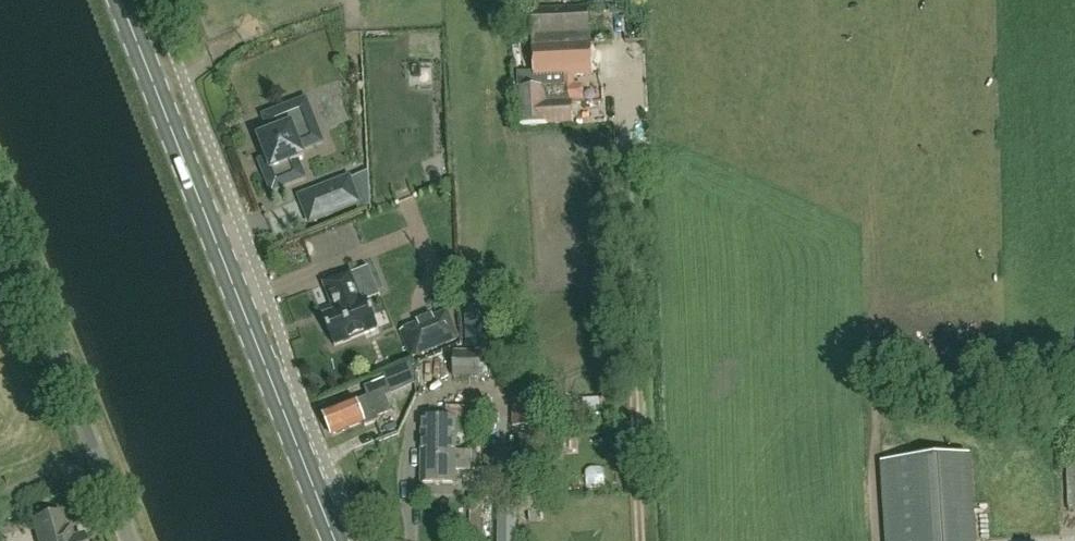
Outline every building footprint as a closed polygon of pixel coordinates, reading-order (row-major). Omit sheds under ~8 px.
[(535,77),(517,78),(518,90),(519,125),(548,125),(573,123),(572,103),(583,103),(582,84),(574,85),(575,75),(591,74),(587,9),(532,12),(535,77)] [(273,193),(305,180),(298,161),(305,158),(303,152),(323,144),(306,101),(265,117),(271,134),(260,139),(272,169),(264,172),(273,193)] [(349,179),(301,198),(310,223),(359,204),(349,179)] [(338,313),(323,319),(334,347),(378,330),(367,302),(362,304),(350,276),(325,286),(333,308),(335,307),(338,313)] [(456,340),(446,315),(406,331),(416,356),(456,340)] [(479,379),(480,353),(453,352),(453,378),(479,379)] [(368,398),(323,416),(331,436),(363,423),(365,429),(380,423),(379,419),(392,414),(386,399),(416,386),(415,384),(413,365),(383,376),(385,380),(364,389),(368,398)] [(445,408),(445,421),(420,421),(420,486),(455,486),(455,469),(470,469),(470,454),(454,454),(454,440),(470,440),(470,432),(481,432),(481,408),(445,408)] [(970,457),(881,463),(886,540),(976,540),(970,457)] [(470,499),(470,515),(483,515),(484,515),(484,499),(470,499)] [(500,503),(500,540),(513,540),(513,503),(500,503)] [(83,536),(74,538),(71,526),(65,527),(61,513),(31,521),(37,540),(84,540),(83,536)]
